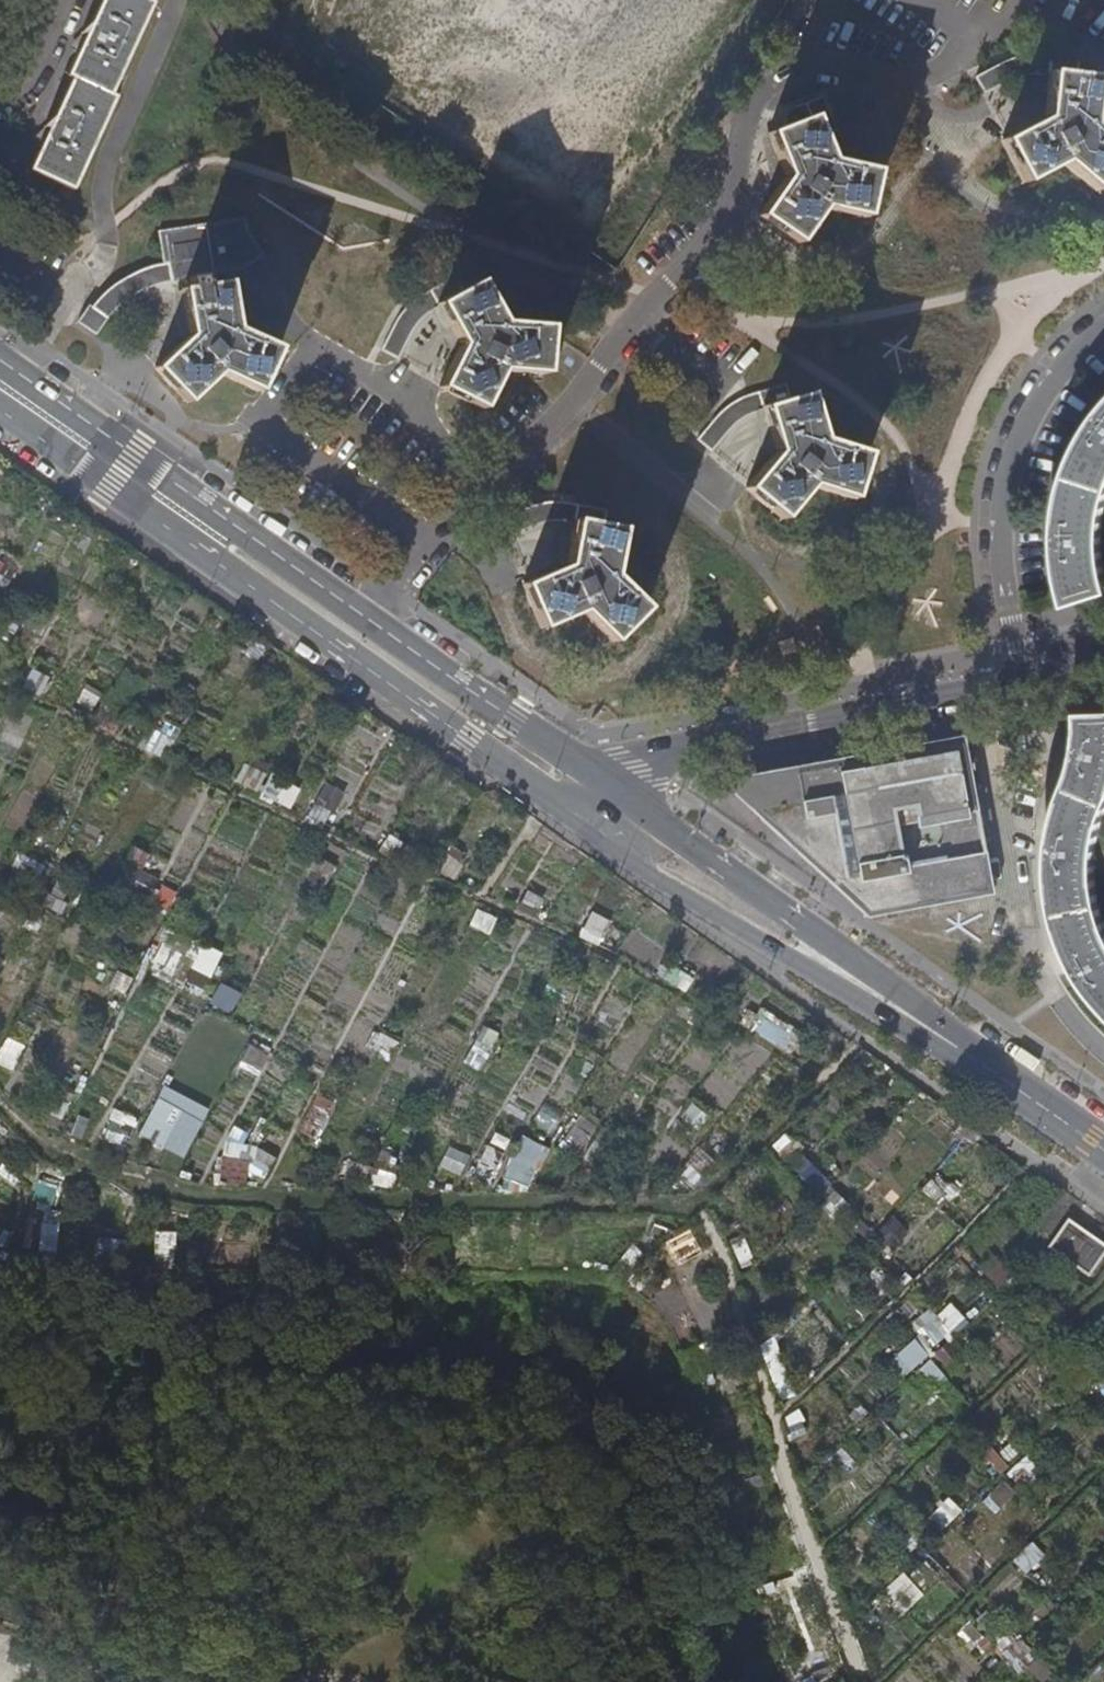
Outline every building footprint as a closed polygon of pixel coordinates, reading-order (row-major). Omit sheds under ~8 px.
[(35,172),(129,0),(103,0),(67,77),(72,79),(30,170),(35,172)] [(35,172),(60,184),(72,190),(115,99),(109,96),(151,5),(146,1),(144,0),(129,0),(35,172)] [(1083,182),(1103,151),(1103,139),(1094,130),(1089,115),(1092,79),(1076,76),(1077,60),(1028,55),(1018,56),(975,76),(984,92),(1023,74),(1048,75),(1046,113),(1039,122),(1000,141),(1022,181),(1061,162),(1083,182)] [(757,217),(795,243),(820,206),(862,216),(872,171),(835,163),(825,156),(819,138),(834,131),(820,96),(785,111),(783,129),(769,135),(783,166),(782,181),(757,217)] [(1083,182),(1094,191),(1103,178),(1103,151),(1083,182)] [(62,212),(72,190),(60,184),(51,206),(62,212)] [(254,394),(274,354),(244,338),(232,325),(227,285),(203,288),(201,279),(214,277),(206,226),(158,233),(161,265),(130,275),(108,290),(92,305),(90,303),(77,322),(94,335),(108,315),(125,299),(147,286),(165,282),(185,279),(187,291),(183,292),(188,338),(153,370),(187,403),(216,374),(254,394)] [(544,372),(545,327),(509,324),(498,322),(477,282),(462,290),(454,278),(412,302),(399,313),(380,350),(395,358),(417,319),(438,306),(457,342),(458,351),(440,388),(480,409),(499,368),(544,372)] [(746,488),(769,510),(778,519),(786,510),(808,486),(849,496),(863,455),(823,442),(816,434),(805,397),(787,401),(781,383),(752,394),(717,416),(695,438),(706,450),(730,427),(760,408),(772,447),(769,463),(746,488)] [(1069,606),(1103,590),(1103,562),(1103,559),(1103,532),(1103,529),(1103,417),(1085,441),(1067,481),(1059,526),(1060,562),(1069,606)] [(570,538),(614,545),(617,528),(601,526),(604,508),(577,505),(549,505),(521,510),(500,517),(506,534),(527,527),(551,522),(573,521),(570,538)] [(536,619),(541,623),(581,610),(610,640),(642,608),(613,581),(610,572),(614,545),(570,538),(567,560),(559,571),(524,583),(536,619)] [(45,696),(51,676),(31,669),(24,689),(45,696)] [(1097,907),(1093,871),(1095,843),(1103,804),(1103,802),(1103,712),(1077,713),(1075,750),(1069,778),(1057,813),(1049,853),(1051,882),(1057,919),(1066,949),(1080,976),(1103,1004),(1103,928),(1097,907)] [(961,735),(908,746),(721,784),(765,822),(762,824),(867,918),(993,896),(961,735)] [(246,763),(235,784),(257,796),(268,774),(246,763)] [(271,775),(262,797),(294,809),(302,787),(271,775)] [(323,782),(310,822),(333,829),(345,789),(323,782)] [(479,908),(471,925),(492,934),(499,917),(479,908)] [(580,936),(601,946),(614,922),(594,911),(580,936)] [(151,968),(173,977),(185,951),(163,942),(151,968)] [(208,992),(224,952),(199,942),(183,982),(208,992)] [(690,990),(696,973),(664,962),(658,978),(690,990)] [(212,1004),(234,1015),(244,993),(222,983),(212,1004)] [(762,1007),(749,1027),(791,1054),(804,1034),(762,1007)] [(482,1026),(469,1064),(487,1070),(500,1032),(482,1026)] [(369,1055),(388,1065),(401,1043),(381,1032),(369,1055)] [(0,1055),(0,1065),(17,1072),(28,1045),(7,1037),(0,1055)] [(257,1074),(266,1051),(251,1045),(241,1068),(257,1074)] [(189,1158),(210,1107),(163,1087),(142,1138),(189,1158)] [(700,1127),(708,1112),(691,1103),(683,1118),(700,1127)] [(544,1107),(538,1123),(556,1129),(562,1113),(544,1107)] [(85,1136),(94,1118),(76,1109),(67,1127),(85,1136)] [(787,1133),(773,1146),(820,1196),(833,1183),(787,1133)] [(505,1179),(531,1190),(550,1146),(525,1135),(505,1179)] [(498,1172),(506,1153),(491,1147),(482,1165),(498,1172)] [(937,1178),(926,1190),(941,1204),(952,1192),(937,1178)] [(41,1179),(34,1203),(55,1208),(61,1184),(41,1179)] [(878,1235),(889,1248),(907,1231),(895,1219),(878,1235)] [(1103,1261),(1103,1239),(1068,1221),(1052,1252),(1097,1275),(1103,1261)] [(685,1264),(707,1252),(696,1230),(674,1242),(685,1264)] [(161,1261),(178,1261),(179,1233),(162,1233),(161,1261)] [(741,1266),(755,1262),(748,1235),(734,1239),(741,1266)] [(1001,1288),(1016,1275),(996,1254),(981,1268),(1001,1288)] [(890,1357),(899,1376),(935,1357),(929,1346),(968,1325),(955,1301),(915,1322),(924,1340),(890,1357)] [(1020,1484),(1041,1471),(1032,1457),(1012,1470),(1020,1484)] [(946,1529),(965,1511),(952,1498),(933,1515),(946,1529)] [(1029,1574),(1048,1555),(1034,1542),(1015,1561),(1029,1574)] [(921,1588),(938,1579),(929,1564),(912,1573),(921,1588)] [(905,1573),(887,1591),(908,1612),(926,1594),(905,1573)] [(968,1621),(959,1637),(990,1655),(996,1645),(1011,1653),(1005,1663),(1025,1674),(1039,1647),(983,1616),(977,1626),(968,1621)]
